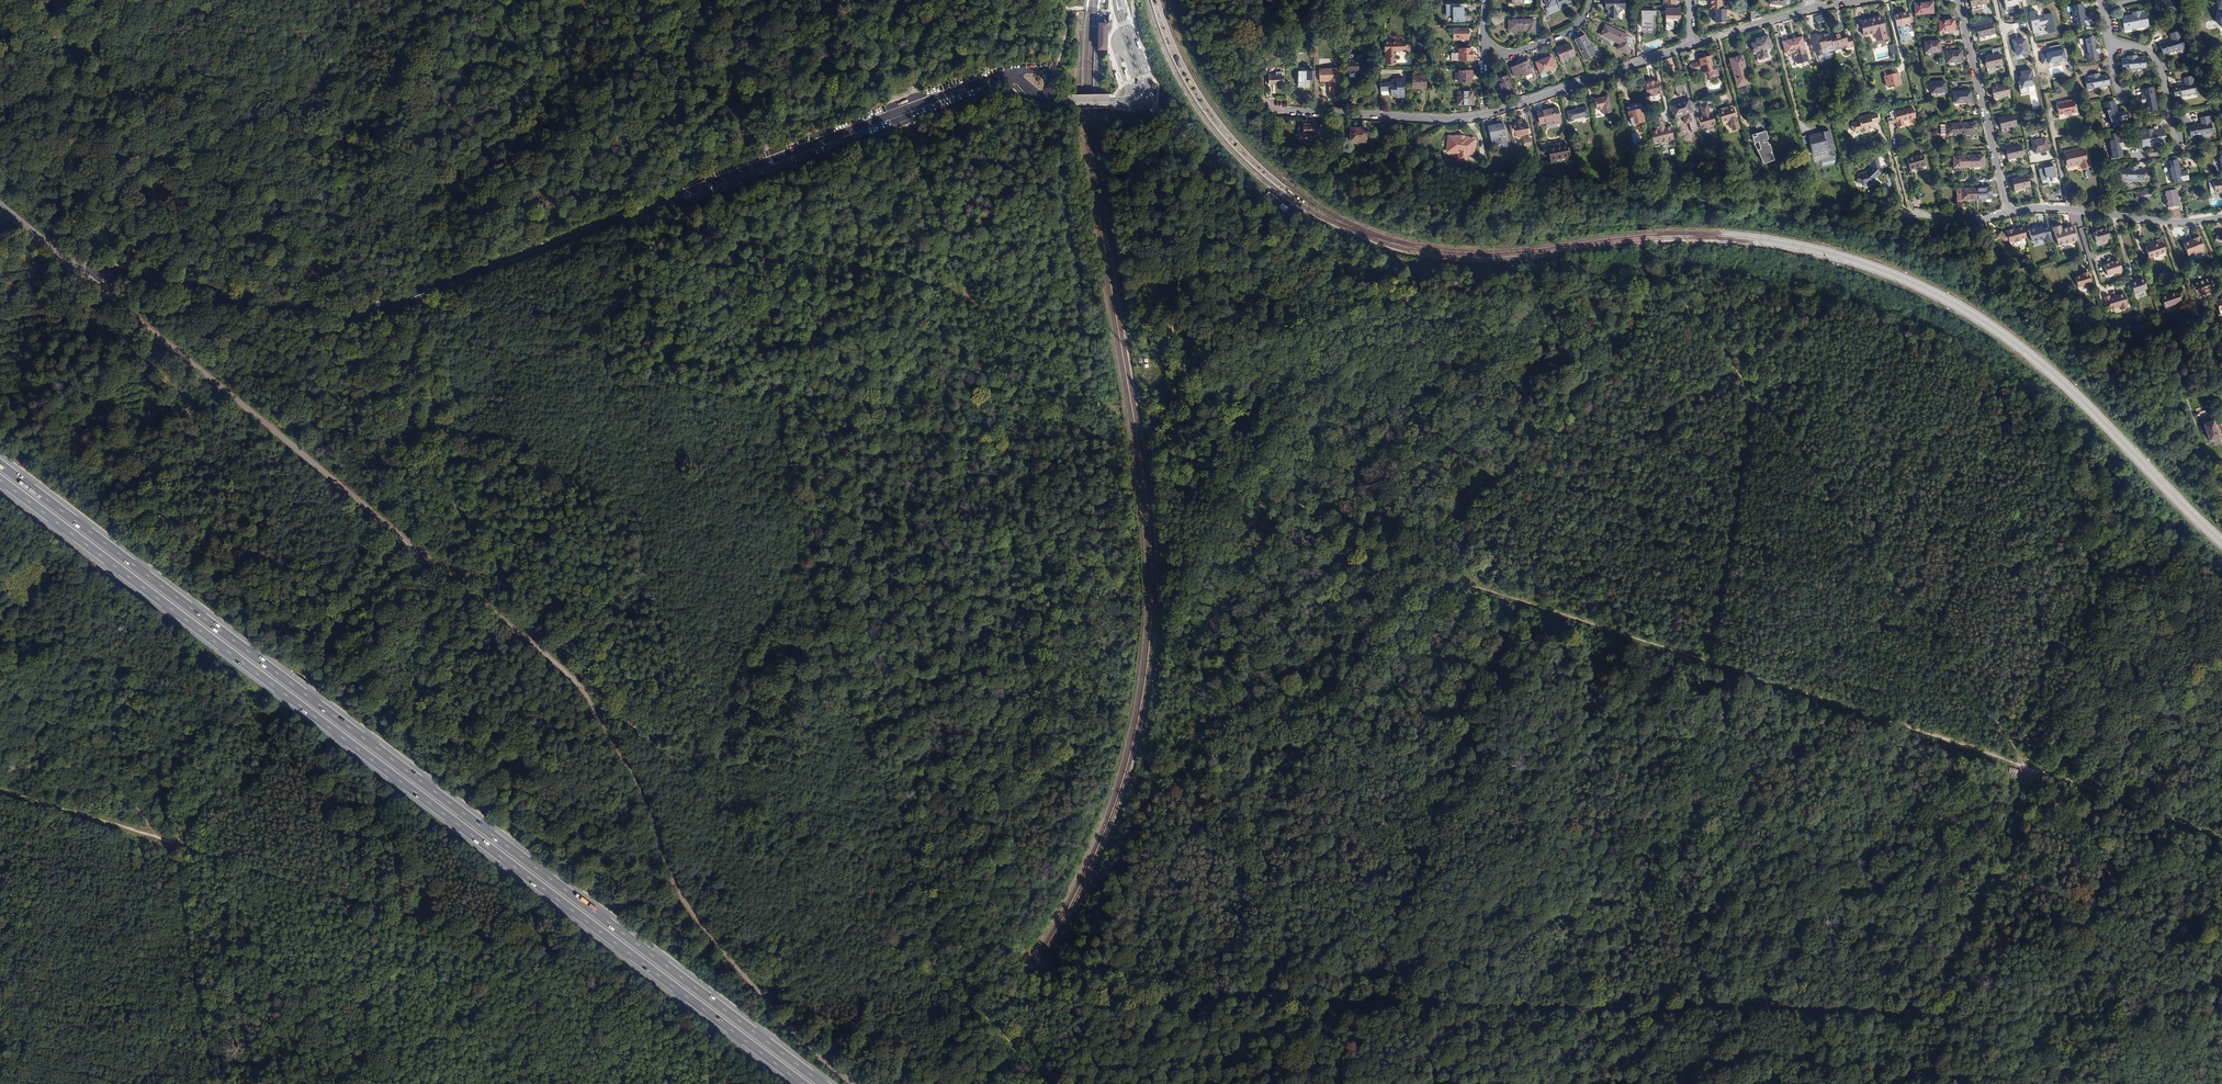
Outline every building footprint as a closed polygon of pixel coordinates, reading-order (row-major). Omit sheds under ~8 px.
[(1548,8),(1546,8),(1548,14),(1556,10),(1560,9),(1559,7),(1562,6),(1570,2),(1569,0),(1544,0),(1548,8)] [(1605,8),(1608,8),(1608,9),(1608,18),(1618,20),(1618,14),(1622,9),(1625,9),(1625,0),(1605,0),(1605,3),(1605,8)] [(1712,9),(1715,9),(1721,9),(1721,0),(1712,0),(1712,4),(1712,9)] [(2178,0),(2169,0),(2169,1),(2156,0),(2156,5),(2156,12),(2178,13),(2178,0)] [(1925,2),(1914,3),(1915,14),(1927,13),(1933,13),(1932,2),(1925,2)] [(1453,22),(1464,21),(1464,15),(1463,8),(1462,8),(1462,4),(1446,4),(1447,16),(1453,16),(1453,22)] [(2075,27),(2093,24),(2092,18),(2091,15),(2085,16),(2082,4),(2071,6),(2075,27)] [(1680,9),(1665,9),(1665,29),(1673,29),(1673,18),(1680,18),(1680,12),(1680,9)] [(1726,22),(1726,9),(1721,9),(1715,9),(1715,15),(1715,22),(1726,22)] [(1639,11),(1638,27),(1651,27),(1651,16),(1654,16),(1654,12),(1639,11)] [(2029,13),(2033,33),(2041,31),(2039,25),(2046,23),(2048,33),(2055,32),(2051,13),(2048,14),(2044,15),(2045,18),(2038,19),(2036,11),(2029,13)] [(2148,26),(2146,14),(2142,15),(2141,13),(2141,11),(2137,11),(2132,12),(2132,14),(2132,16),(2122,18),(2124,29),(2130,27),(2130,29),(2148,26)] [(1903,39),(1911,37),(1908,27),(1905,28),(1904,24),(1910,23),(1907,12),(1902,13),(1894,15),(1896,26),(1899,25),(1903,39)] [(1861,27),(1863,36),(1874,33),(1877,33),(1879,40),(1887,38),(1881,16),(1870,19),(1859,22),(1861,27)] [(1534,20),(1512,20),(1512,22),(1513,30),(1521,30),(1521,27),(1528,27),(1528,30),(1528,32),(1531,32),(1534,32),(1534,20)] [(1954,20),(1939,21),(1939,32),(1950,31),(1955,31),(1955,25),(1954,20)] [(1993,33),(1991,23),(1976,26),(1978,33),(1980,41),(1990,38),(1989,34),(1993,33)] [(1600,35),(1618,44),(1616,49),(1627,54),(1630,48),(1630,47),(1630,45),(1630,43),(1629,42),(1626,41),(1629,36),(1604,25),(1602,30),(1600,35)] [(1473,28),(1453,29),(1453,40),(1472,39),(1472,36),(1472,33),(1473,33),(1473,28)] [(2184,48),(2179,31),(2170,34),(2172,40),(2159,44),(2161,48),(2163,54),(2184,48)] [(1811,35),(1817,55),(1822,54),(1834,50),(1830,37),(1829,33),(1826,34),(1826,33),(1822,34),(1819,35),(1818,33),(1815,33),(1816,34),(1811,35)] [(1838,34),(1830,37),(1834,50),(1835,54),(1844,51),(1843,48),(1848,47),(1848,48),(1853,46),(1850,36),(1845,38),(1844,33),(1838,34)] [(1575,40),(1585,60),(1597,54),(1593,47),(1591,48),(1584,35),(1580,37),(1575,40)] [(1751,43),(1753,53),(1756,52),(1758,60),(1768,58),(1766,49),(1771,48),(1767,35),(1760,37),(1755,38),(1756,42),(1751,43)] [(2088,62),(2099,59),(2097,54),(2100,53),(2099,48),(2098,44),(2096,44),(2094,45),(2092,37),(2083,39),(2084,44),(2088,62)] [(1790,40),(1782,42),(1785,54),(1805,49),(1802,38),(1793,40),(1793,39),(1790,40)] [(2026,38),(2014,41),(2017,56),(2029,53),(2026,38)] [(1940,41),(1924,42),(1925,53),(1936,52),(1941,52),(1940,45),(1940,41)] [(1384,42),(1384,52),(1385,52),(1387,52),(1387,54),(1385,54),(1385,57),(1384,57),(1385,65),(1389,65),(1396,65),(1396,52),(1406,51),(1406,53),(1410,53),(1410,44),(1406,44),(1406,43),(1397,43),(1397,42),(1384,42)] [(1556,49),(1561,61),(1574,55),(1569,43),(1564,45),(1556,49)] [(2051,51),(2040,53),(2042,63),(2048,62),(2049,63),(2060,61),(2060,62),(2067,61),(2065,49),(2062,49),(2061,45),(2050,47),(2051,51)] [(1996,65),(2001,64),(1999,54),(2000,54),(1998,47),(1992,49),(1993,55),(1984,57),(1985,64),(1987,72),(1997,69),(1996,65)] [(1459,54),(1459,61),(1472,61),(1472,54),(1472,48),(1459,49),(1459,54)] [(1962,51),(1946,51),(1947,62),(1957,62),(1962,62),(1962,57),(1962,51)] [(1729,59),(1736,87),(1749,84),(1743,65),(1745,64),(1743,55),(1735,57),(1729,59)] [(2145,58),(2137,59),(2137,58),(2136,55),(2133,56),(2127,56),(2127,59),(2121,59),(2122,70),(2146,68),(2145,58)] [(1364,76),(1364,56),(1356,56),(1356,60),(1347,60),(1347,74),(1353,73),(1356,73),(1356,76),(1364,76)] [(1535,62),(1540,74),(1555,68),(1551,56),(1542,60),(1535,62)] [(1702,70),(1703,73),(1708,72),(1709,78),(1718,75),(1716,68),(1715,68),(1711,56),(1705,57),(1699,59),(1699,61),(1700,63),(1700,64),(1698,65),(1697,62),(1689,65),(1691,73),(1702,70)] [(1511,68),(1515,76),(1522,73),(1531,70),(1528,61),(1519,64),(1511,68)] [(1334,97),(1340,97),(1339,68),(1320,69),(1320,81),(1329,81),(1329,84),(1331,86),(1331,89),(1329,90),(1329,97),(1334,97)] [(1890,70),(1884,72),(1885,78),(1884,78),(1886,86),(1888,86),(1893,85),(1894,86),(1901,84),(1899,77),(1898,77),(1897,73),(1897,69),(1890,70)] [(2033,69),(2020,71),(2021,76),(2019,77),(2021,89),(2037,86),(2036,76),(2034,77),(2033,69)] [(1459,82),(1459,83),(1471,83),(1471,76),(1471,70),(1459,71),(1459,72),(1459,82)] [(1314,71),(1302,71),(1302,80),(1309,80),(1314,80),(1314,71)] [(2109,80),(2108,76),(2100,77),(2100,76),(2099,73),(2090,75),(2091,77),(2085,79),(2087,89),(2110,85),(2109,80)] [(1276,74),(1268,74),(1269,84),(1276,83),(1276,86),(1280,86),(1284,86),(1283,77),(1276,77),(1276,74)] [(1501,77),(1497,79),(1501,90),(1503,96),(1513,92),(1507,75),(1501,77)] [(1412,76),(1412,88),(1418,88),(1426,88),(1426,76),(1412,76)] [(2196,93),(2193,76),(2183,78),(2185,84),(2172,87),(2173,92),(2175,98),(2196,93)] [(1404,97),(1404,78),(1396,78),(1396,85),(1391,85),(1391,83),(1380,83),(1380,91),(1390,91),(1391,95),(1394,95),(1397,95),(1397,98),(1404,97)] [(1648,83),(1644,84),(1647,96),(1651,95),(1653,96),(1656,96),(1657,94),(1661,93),(1658,81),(1653,82),(1653,81),(1648,82),(1648,83)] [(1945,81),(1930,82),(1931,93),(1941,93),(1946,92),(1946,85),(1945,81)] [(1686,91),(1684,83),(1674,86),(1677,94),(1686,91)] [(2006,84),(1991,88),(1993,94),(1994,102),(2004,99),(2003,96),(2008,95),(2006,84)] [(2153,87),(2142,89),(2143,95),(2140,95),(2142,104),(2144,104),(2146,104),(2147,112),(2157,110),(2155,98),(2153,87)] [(1971,91),(1953,92),(1954,103),(1969,102),(1971,102),(1971,97),(1971,91)] [(1458,92),(1458,105),(1473,104),(1473,98),(1473,92),(1458,92)] [(1594,99),(1595,106),(1600,104),(1601,107),(1603,114),(1611,112),(1607,96),(1603,98),(1594,99)] [(1678,103),(1670,105),(1674,118),(1685,115),(1684,114),(1692,112),(1689,100),(1678,103)] [(2110,125),(2127,119),(2124,110),(2118,112),(2115,105),(2114,100),(2103,104),(2110,125)] [(2056,104),(2058,115),(2062,114),(2065,113),(2070,112),(2070,114),(2076,112),(2073,101),(2056,104)] [(1712,126),(1716,124),(1712,113),(1710,113),(1707,103),(1703,104),(1700,105),(1702,113),(1706,112),(1707,114),(1703,115),(1698,117),(1702,129),(1706,128),(1708,129),(1711,128),(1712,126)] [(1537,112),(1539,124),(1545,123),(1553,121),(1554,124),(1561,122),(1557,107),(1547,109),(1537,112)] [(1567,111),(1569,122),(1573,121),(1573,119),(1585,117),(1585,118),(1589,117),(1587,107),(1567,111)] [(1896,122),(1898,127),(1904,125),(1903,121),(1915,118),(1912,107),(1894,112),(1893,111),(1889,112),(1891,118),(1887,119),(1888,124),(1896,122)] [(1726,110),(1719,112),(1722,123),(1729,121),(1730,125),(1737,123),(1733,108),(1726,110)] [(1628,112),(1631,124),(1644,121),(1641,109),(1634,111),(1628,112)] [(1878,122),(1876,112),(1869,114),(1869,115),(1864,116),(1863,116),(1857,117),(1859,122),(1853,124),(1854,125),(1851,126),(1853,132),(1861,130),(1862,133),(1868,131),(1867,129),(1873,128),(1871,123),(1878,122)] [(2013,114),(1998,118),(2000,125),(2002,133),(2011,130),(2010,126),(2016,125),(2013,114)] [(2212,133),(2209,116),(2200,118),(2201,124),(2189,126),(2189,131),(2191,137),(2212,133)] [(1664,128),(1661,117),(1652,119),(1655,129),(1649,131),(1653,147),(1674,141),(1670,127),(1664,128)] [(1303,132),(1303,135),(1324,136),(1324,124),(1312,124),(1303,123),(1303,127),(1303,132)] [(1507,143),(1503,123),(1500,124),(1499,123),(1494,125),(1488,126),(1492,146),(1507,143)] [(1529,134),(1527,123),(1519,124),(1511,126),(1513,137),(1529,134)] [(1976,123),(1960,124),(1961,135),(1966,134),(1976,134),(1976,128),(1976,123)] [(1960,124),(1940,125),(1939,125),(1940,129),(1941,136),(1946,135),(1957,135),(1959,135),(1961,135),(1960,124)] [(1350,142),(1366,142),(1366,129),(1350,128),(1350,142)] [(2165,134),(2164,131),(2153,133),(2153,131),(2153,129),(2144,130),(2144,133),(2144,134),(2140,135),(2142,147),(2160,144),(2160,142),(2166,141),(2165,134)] [(1777,130),(1760,134),(1769,173),(1787,168),(1777,130)] [(1818,132),(1807,134),(1808,142),(1810,141),(1811,152),(1826,149),(1825,145),(1832,144),(1829,130),(1818,132)] [(2111,158),(2120,156),(2119,148),(2120,148),(2123,147),(2122,142),(2121,138),(2119,139),(2117,133),(2107,135),(2111,158)] [(1467,155),(1472,155),(1474,153),(1475,141),(1473,139),(1469,138),(1464,137),(1464,138),(1460,138),(1460,137),(1457,136),(1455,136),(1455,137),(1450,136),(1448,138),(1447,150),(1449,153),(1458,154),(1458,160),(1467,161),(1467,155)] [(2045,138),(2031,141),(2034,153),(2041,151),(2048,150),(2045,138)] [(1548,148),(1551,161),(1570,157),(1567,144),(1555,147),(1548,148)] [(2020,145),(2005,149),(2006,153),(2007,159),(2018,157),(2023,156),(2020,145)] [(2064,154),(2067,167),(2074,165),(2080,164),(2081,169),(2089,167),(2087,154),(2084,155),(2083,148),(2072,150),(2072,152),(2064,154)] [(1922,154),(1906,158),(1910,170),(1926,165),(1922,154)] [(1984,155),(1968,156),(1969,167),(1974,167),(1984,166),(1984,160),(1984,155)] [(1968,156),(1953,157),(1954,168),(1964,167),(1966,167),(1969,167),(1968,156)] [(1875,158),(1869,159),(1872,168),(1868,171),(1858,174),(1858,182),(1862,184),(1864,186),(1875,183),(1874,179),(1879,174),(1878,168),(1879,168),(1878,164),(1877,164),(1875,158)] [(2171,183),(2188,180),(2186,170),(2180,172),(2178,159),(2171,160),(2167,161),(2171,183)] [(2054,166),(2038,169),(2041,181),(2047,180),(2047,177),(2049,177),(2056,175),(2054,166)] [(2143,180),(2144,169),(2138,169),(2138,166),(2133,166),(2128,166),(2128,169),(2128,170),(2120,170),(2120,180),(2143,180)] [(2027,176),(2012,180),(2013,184),(2014,190),(2025,188),(2029,187),(2027,176)] [(2213,182),(2215,194),(2221,193),(2221,192),(2221,181),(2213,182)] [(1991,187),(1976,188),(1977,199),(1979,199),(1981,199),(1992,198),(1991,187)] [(1974,199),(1977,199),(1976,188),(1961,189),(1956,189),(1957,203),(1962,203),(1961,203),(1962,200),(1965,200),(1966,203),(1972,202),(1972,199),(1974,199)] [(2152,191),(2152,189),(2135,192),(2136,200),(2145,198),(2145,197),(2144,193),(2152,191)] [(2179,208),(2176,189),(2164,191),(2168,210),(2176,209),(2179,208)] [(2037,227),(2029,230),(2033,242),(2044,238),(2045,241),(2052,239),(2049,226),(2043,228),(2042,226),(2037,227)] [(2074,235),(2071,226),(2065,228),(2060,230),(2059,226),(2052,229),(2058,247),(2076,241),(2074,235)] [(2024,238),(2021,227),(2016,229),(2015,229),(2014,230),(2011,231),(2011,230),(2010,229),(2004,231),(2005,235),(2000,232),(1997,236),(2004,241),(2007,240),(2008,243),(2013,241),(2013,243),(2019,241),(2019,239),(2024,238)] [(2097,231),(2093,233),(2096,243),(2109,238),(2106,228),(2102,230),(2102,229),(2099,230),(2096,231),(2097,231)] [(2190,240),(2183,243),(2188,257),(2205,250),(2200,236),(2192,238),(2193,239),(2191,240),(2190,240)] [(2149,258),(2166,252),(2161,239),(2158,240),(2159,242),(2158,243),(2151,245),(2145,247),(2149,258)] [(2109,264),(2103,266),(2107,277),(2110,277),(2112,276),(2113,275),(2121,272),(2118,261),(2113,263),(2109,265),(2109,264)] [(2093,287),(2089,274),(2086,275),(2084,276),(2084,277),(2081,278),(2081,277),(2076,279),(2079,290),(2087,287),(2088,288),(2093,287)] [(2198,281),(2192,283),(2197,296),(2214,290),(2209,277),(2198,281)] [(2130,283),(2134,293),(2147,288),(2143,279),(2138,280),(2135,281),(2130,283)] [(2164,308),(2178,303),(2174,292),(2170,293),(2167,295),(2167,296),(2161,298),(2164,308)] [(2109,297),(2104,299),(2106,306),(2109,305),(2110,311),(2120,308),(2121,311),(2127,309),(2126,306),(2127,306),(2124,295),(2117,297),(2117,298),(2115,299),(2114,299),(2110,300),(2109,297)] [(2177,304),(2165,309),(2167,314),(2179,310),(2177,304)] [(2219,437),(2213,421),(2203,424),(2203,425),(2205,430),(2209,440),(2215,438),(2219,437)] [(163,582),(161,585),(171,591),(173,588),(163,582)] [(785,1072),(783,1075),(791,1081),(793,1078),(785,1072)]
